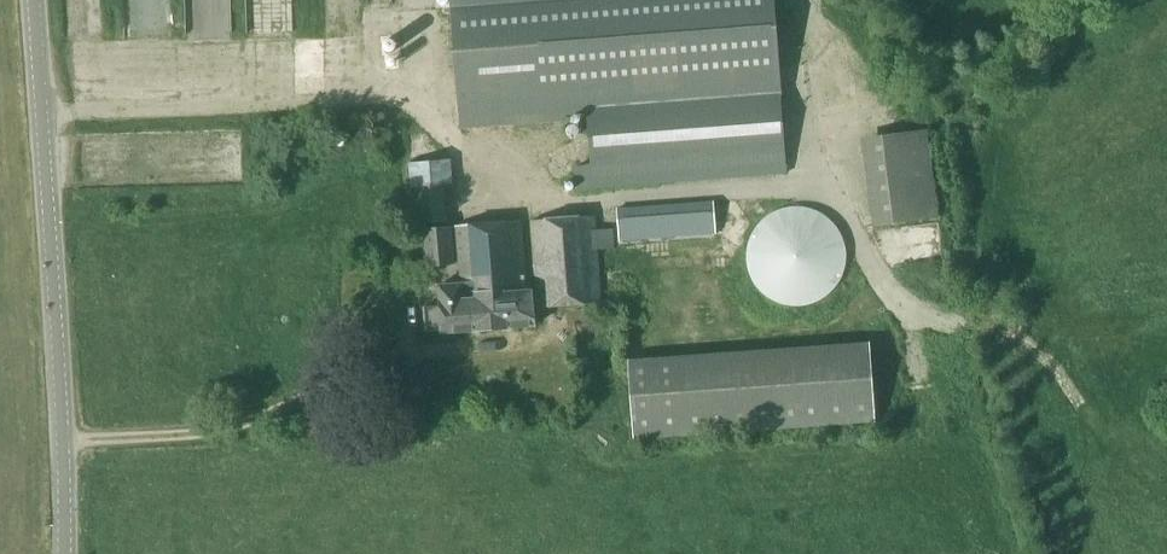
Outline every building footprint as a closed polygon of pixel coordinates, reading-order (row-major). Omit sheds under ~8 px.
[(203,6),(227,18),(232,7),(218,0),(206,0),(203,6)] [(461,125),(587,116),(587,114),(585,90),(778,75),(772,0),(452,0),(461,125)] [(590,165),(576,166),(578,187),(592,186),(593,186),(785,173),(779,75),(778,75),(585,90),(587,114),(587,116),(590,165)] [(444,221),(442,185),(449,185),(448,161),(408,163),(410,188),(415,187),(417,223),(444,221)] [(845,257),(846,247),(845,238),(843,229),(838,220),(831,212),(825,207),(816,202),(805,199),(795,198),(787,199),(777,202),(768,207),(762,213),(756,220),(752,229),(749,239),(748,249),(750,259),(753,268),(758,277),(764,283),(773,290),(781,293),(791,296),(800,296),(809,295),(818,292),(827,286),(832,281),(838,274),(843,265),(845,257)] [(617,209),(620,242),(716,236),(715,203),(617,209)] [(533,221),(539,308),(602,303),(598,250),(615,248),(614,229),(597,231),(595,216),(533,221)] [(423,307),(425,331),(443,330),(443,333),(535,326),(532,291),(530,291),(529,286),(526,286),(521,222),(457,227),(461,285),(440,286),(441,306),(423,307)] [(423,230),(426,267),(455,265),(452,227),(423,230)] [(628,365),(633,440),(875,423),(870,348),(628,365)]
